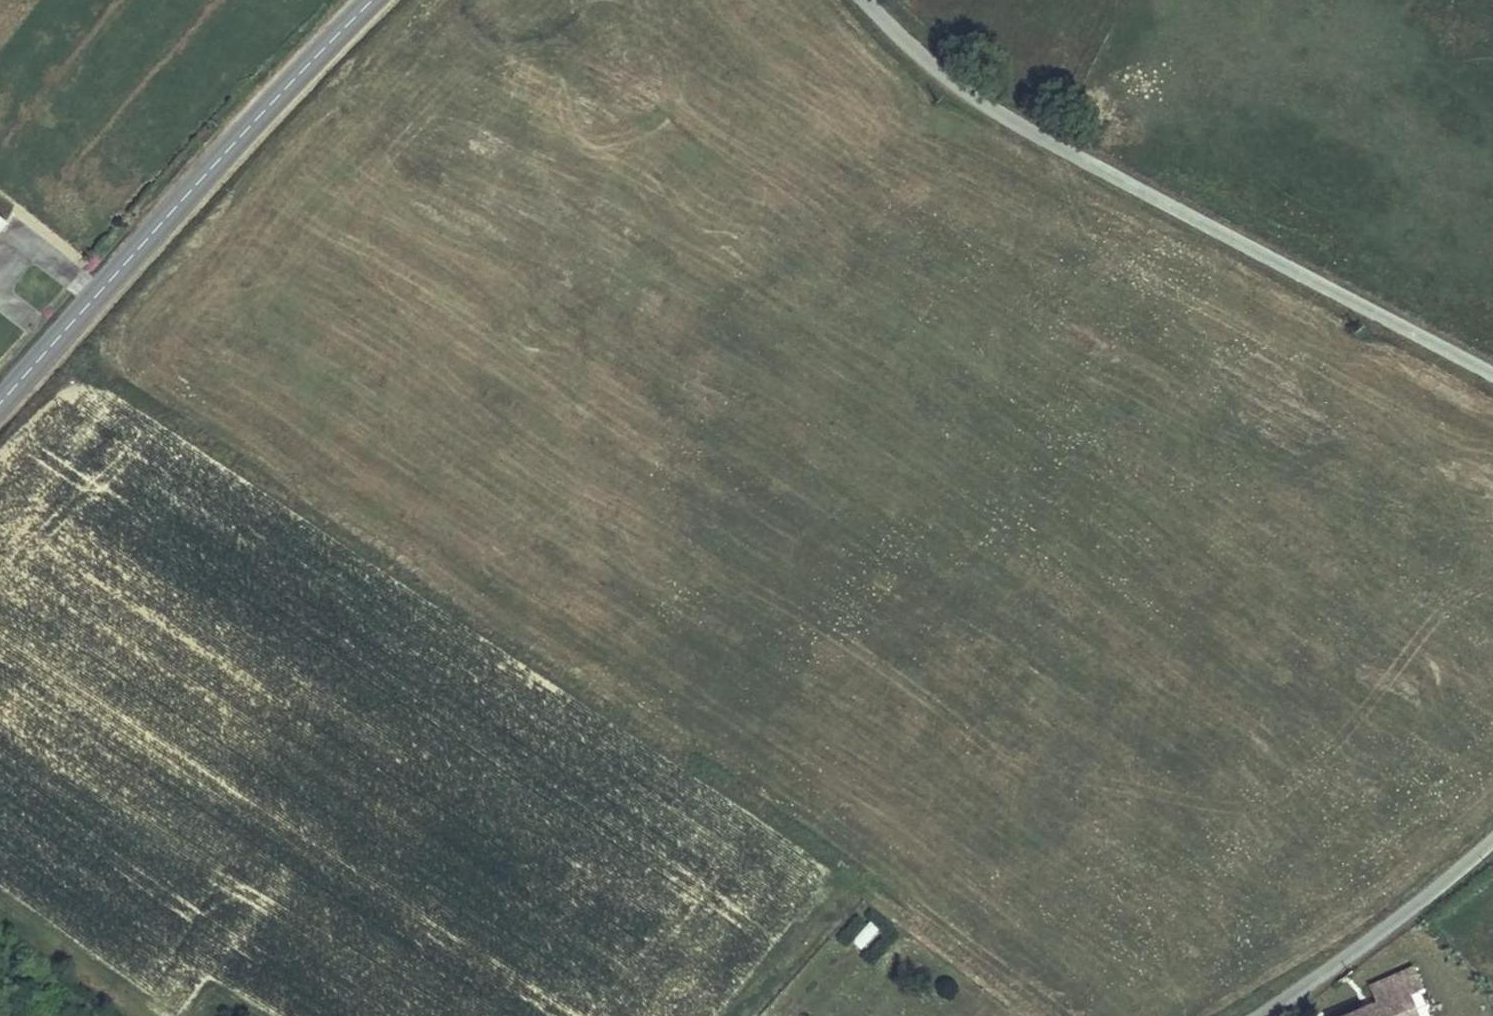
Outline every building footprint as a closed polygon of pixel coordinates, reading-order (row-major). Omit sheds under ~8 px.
[(875,961),(894,933),(868,916),(850,944),(875,961)] [(1412,966),(1368,983),(1381,1015),(1432,1015),(1412,966)] [(1367,1004),(1334,1015),(1371,1015),(1367,1004)]
